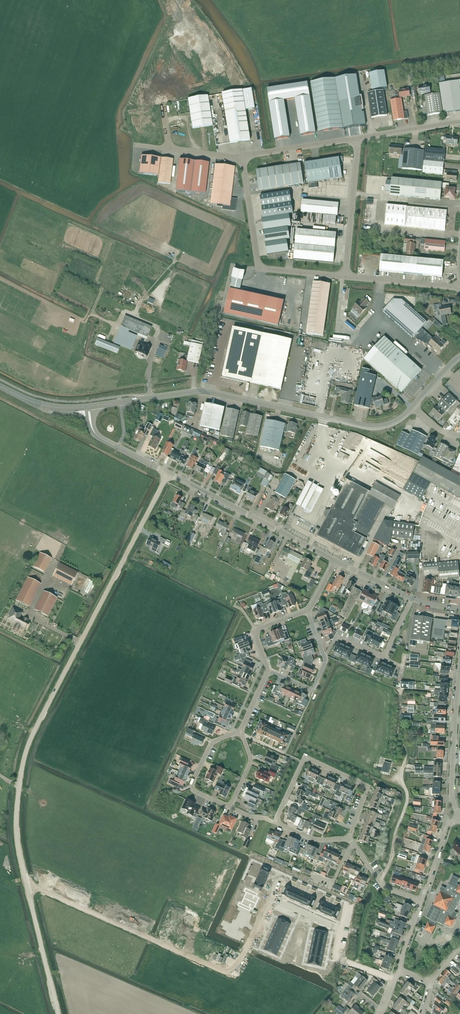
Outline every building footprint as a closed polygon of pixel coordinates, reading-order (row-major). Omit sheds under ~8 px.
[(385,71),(369,74),(372,90),(387,88),(385,71)] [(357,75),(336,79),(340,103),(360,99),(357,75)] [(336,79),(311,82),(319,132),(343,128),(336,79)] [(439,84),(444,114),(459,111),(459,81),(439,84)] [(308,83),(288,86),(290,100),(295,99),(310,96),(308,83)] [(426,96),(430,95),(430,93),(431,93),(429,85),(419,87),(420,94),(423,93),(423,94),(426,94),(426,96)] [(288,86),(267,89),(269,103),(284,100),(290,100),(288,86)] [(243,90),(222,93),(230,144),(251,140),(246,111),(255,109),(252,89),(243,90)] [(395,100),(401,99),(400,98),(403,97),(403,98),(407,98),(407,96),(410,95),(409,89),(408,90),(408,89),(402,89),(403,90),(399,91),(400,95),(395,95),(395,100)] [(384,91),(368,93),(372,118),(387,116),(384,91)] [(426,96),(425,96),(428,116),(443,114),(440,94),(430,95),(426,96)] [(208,96),(188,99),(193,129),(212,126),(208,96)] [(310,96),(295,99),(296,106),(311,104),(310,96)] [(395,100),(391,101),(394,121),(405,119),(408,119),(407,112),(404,112),(402,99),(401,99),(395,100)] [(284,100),(269,103),(271,110),(285,108),(284,100)] [(311,104),(296,106),(297,114),(312,111),(311,104)] [(285,108),(271,110),(272,118),(286,115),(285,108)] [(312,111),(297,114),(299,121),(306,120),(313,119),(312,111)] [(363,113),(342,116),(344,129),(366,125),(364,113),(363,113)] [(286,115),(272,118),(273,125),(280,124),(288,123),(286,115)] [(313,119),(306,120),(308,135),(316,133),(313,119)] [(306,120),(299,121),(301,136),(308,135),(306,120)] [(288,123),(280,124),(283,139),(290,138),(288,123)] [(280,124),(273,125),(275,140),(283,139),(280,124)] [(445,137),(444,141),(447,141),(446,145),(452,145),(453,147),(455,146),(457,146),(458,138),(445,137)] [(389,154),(404,155),(404,149),(402,149),(402,147),(390,145),(389,154)] [(404,149),(404,155),(402,169),(422,171),(424,151),(404,149)] [(426,149),(424,161),(444,163),(446,151),(426,149)] [(141,156),(140,165),(159,167),(161,158),(141,156)] [(173,160),(161,158),(158,183),(170,184),(173,160)] [(342,178),(339,158),(320,161),(323,181),(342,178)] [(176,191),(190,193),(194,161),(179,160),(176,191)] [(190,193),(205,195),(209,163),(194,161),(190,193)] [(320,161),(305,163),(308,183),(323,181),(320,161)] [(424,161),(423,173),(443,175),(444,163),(424,161)] [(289,186),(304,183),(301,164),(286,166),(289,186)] [(140,165),(139,174),(158,176),(159,167),(140,165)] [(215,165),(210,204),(222,206),(222,210),(235,211),(237,199),(231,198),(235,167),(215,165)] [(289,186),(286,166),(256,170),(259,190),(289,186)] [(445,170),(445,174),(447,174),(447,181),(456,182),(457,175),(453,175),(453,171),(445,170)] [(400,197),(402,180),(392,179),(391,182),(390,193),(390,196),(400,197)] [(408,197),(409,180),(402,180),(400,197),(408,197)] [(417,181),(409,180),(408,197),(415,198),(417,181)] [(442,183),(417,181),(415,198),(440,200),(442,189),(442,183)] [(450,184),(442,183),(442,189),(446,189),(445,198),(450,198),(450,200),(456,200),(456,195),(455,195),(455,190),(449,189),(450,184)] [(302,213),(338,216),(339,204),(303,200),(302,213)] [(407,207),(387,205),(385,225),(405,227),(406,217),(407,207)] [(290,214),(262,219),(264,231),(288,227),(291,227),(290,214)] [(288,227),(264,231),(265,243),(287,240),(290,239),(288,227)] [(334,263),(337,233),(297,230),(294,260),(334,263)] [(405,238),(404,242),(408,243),(408,244),(407,244),(406,255),(414,256),(415,245),(412,244),(412,243),(414,243),(415,239),(405,238)] [(287,240),(265,243),(267,255),(289,252),(287,240)] [(425,250),(445,252),(446,242),(426,240),(425,250)] [(404,274),(405,258),(381,256),(380,272),(404,274)] [(413,275),(415,259),(405,258),(404,274),(413,275)] [(423,276),(424,260),(415,259),(413,275),(423,276)] [(423,276),(442,278),(444,262),(424,260),(423,276)] [(225,314),(279,326),(284,301),(240,292),(245,272),(234,270),(225,314)] [(314,303),(328,305),(331,285),(314,282),(311,304),(314,304),(314,303)] [(359,302),(353,308),(361,315),(367,309),(365,307),(369,303),(364,299),(360,303),(359,302)] [(393,300),(383,311),(413,339),(419,332),(421,333),(416,338),(419,341),(420,340),(426,345),(427,344),(427,343),(429,344),(428,345),(433,349),(433,348),(438,353),(444,346),(446,343),(444,341),(441,343),(439,341),(440,340),(436,337),(434,339),(432,338),(428,334),(424,330),(423,331),(421,329),(427,323),(403,301),(393,300)] [(441,304),(433,306),(435,311),(440,310),(441,316),(451,314),(450,306),(442,308),(441,304)] [(310,308),(308,321),(325,323),(327,310),(310,308)] [(152,327),(125,316),(114,343),(131,350),(138,335),(147,339),(152,327)] [(323,336),(325,323),(308,321),(307,334),(323,336)] [(292,341),(263,334),(233,328),(223,377),(252,383),(281,390),(292,341)] [(385,337),(364,360),(384,377),(402,393),(418,375),(422,371),(385,337)] [(98,339),(95,345),(98,346),(114,352),(116,346),(100,340),(98,339)] [(139,342),(135,352),(147,356),(151,347),(139,342)] [(192,343),(188,358),(188,361),(199,364),(203,346),(192,343)] [(160,345),(155,355),(163,359),(168,348),(160,345)] [(188,361),(188,358),(185,357),(184,361),(180,360),(177,370),(181,371),(181,372),(183,372),(184,372),(185,372),(188,361)] [(373,398),(372,398),(376,377),(369,375),(370,371),(363,369),(354,406),(369,409),(370,406),(372,406),(373,406),(374,405),(375,404),(376,409),(381,407),(381,406),(384,405),(389,404),(387,399),(383,401),(381,396),(373,398)] [(336,387),(334,395),(337,396),(338,393),(343,394),(341,403),(349,405),(352,391),(336,387)] [(439,405),(446,412),(457,401),(449,394),(439,405)] [(187,405),(187,406),(187,407),(188,407),(188,408),(187,412),(195,414),(197,404),(189,402),(189,404),(188,404),(187,405)] [(205,404),(200,426),(220,431),(225,408),(205,404)] [(446,412),(439,405),(436,409),(435,409),(432,413),(439,420),(446,412)] [(448,420),(456,426),(459,420),(459,410),(457,408),(448,420)] [(222,428),(221,436),(228,437),(228,441),(233,443),(235,431),(239,412),(227,409),(222,428)] [(240,426),(247,428),(250,414),(248,414),(247,413),(245,412),(244,413),(243,412),(240,426)] [(159,413),(156,420),(161,422),(165,415),(163,415),(159,413)] [(250,414),(247,428),(246,434),(258,437),(263,417),(250,414)] [(283,432),(285,424),(266,420),(260,447),(279,451),(283,432)] [(181,430),(184,425),(177,421),(175,426),(181,430)] [(135,435),(133,439),(136,440),(136,441),(137,442),(138,442),(141,443),(147,430),(150,431),(153,425),(147,423),(144,430),(142,434),(139,432),(137,436),(135,435)] [(289,425),(285,424),(283,432),(287,433),(287,432),(296,434),(297,428),(296,427),(297,424),(289,423),(289,425)] [(195,430),(192,429),(186,426),(183,432),(189,435),(189,434),(192,436),(195,430)] [(153,437),(148,447),(155,450),(160,440),(156,438),(159,432),(153,429),(150,436),(153,437)] [(195,431),(191,439),(193,440),(196,436),(200,438),(202,434),(200,433),(195,431)] [(402,433),(396,445),(404,449),(418,456),(427,438),(412,431),(410,436),(402,433)] [(210,438),(203,434),(201,439),(208,442),(210,438)] [(430,436),(426,445),(433,449),(436,444),(434,443),(436,439),(430,436)] [(163,451),(162,454),(165,455),(165,456),(167,457),(167,456),(168,457),(174,445),(167,442),(163,451)] [(442,461),(448,449),(449,448),(441,444),(434,457),(442,461)] [(223,452),(218,458),(222,461),(230,450),(224,447),(223,449),(225,449),(224,452),(223,452)] [(184,451),(179,462),(181,463),(181,464),(183,465),(184,465),(188,458),(185,457),(189,450),(186,449),(184,451)] [(448,449),(442,461),(448,464),(450,461),(451,462),(453,457),(452,457),(454,452),(450,450),(448,449)] [(179,462),(184,451),(181,450),(179,454),(174,451),(170,458),(171,458),(171,459),(175,461),(176,461),(179,462)] [(191,460),(187,466),(189,467),(189,468),(191,469),(192,469),(195,463),(196,463),(199,459),(194,456),(195,454),(193,453),(189,460),(191,460)] [(451,472),(459,477),(459,454),(451,472)] [(440,467),(423,457),(404,491),(421,500),(431,483),(440,467)] [(197,467),(195,471),(202,474),(202,473),(203,474),(205,471),(209,473),(212,467),(208,465),(208,463),(201,460),(199,463),(197,467),(197,466),(197,467)] [(217,465),(213,473),(217,475),(216,477),(217,478),(215,481),(221,484),(222,482),(226,484),(230,475),(220,470),(221,467),(217,465)] [(459,499),(459,478),(440,467),(431,483),(459,499)] [(267,473),(264,478),(267,480),(270,481),(273,476),(267,473)] [(275,493),(281,496),(286,499),(296,480),(286,474),(275,493)] [(236,478),(231,489),(236,491),(235,492),(240,494),(242,491),(245,493),(251,482),(253,479),(250,477),(248,481),(247,480),(246,483),(236,478)] [(326,518),(317,536),(334,545),(340,548),(341,548),(341,549),(357,557),(358,555),(361,557),(364,551),(361,550),(367,539),(367,538),(385,505),(393,509),(401,496),(376,482),(370,492),(348,480),(347,481),(343,479),(341,483),(340,483),(339,485),(337,484),(334,490),(341,494),(332,510),(331,510),(330,510),(329,510),(328,510),(326,511),(325,512),(324,513),(324,515),(324,516),(325,517),(326,518)] [(249,487),(246,492),(248,493),(246,497),(254,501),(257,495),(250,491),(252,488),(249,487)] [(272,512),(281,496),(275,493),(273,498),(271,497),(266,508),(272,512)] [(177,495),(171,506),(172,507),(172,506),(174,507),(175,503),(181,506),(180,508),(182,509),(185,504),(180,501),(182,498),(177,495)] [(284,508),(280,516),(284,518),(284,516),(286,517),(290,508),(293,509),(294,507),(290,504),(287,510),(284,508)] [(180,516),(179,519),(183,522),(185,518),(186,519),(188,515),(192,517),(193,514),(195,515),(197,511),(194,510),(195,507),(190,505),(186,511),(183,510),(180,516)] [(203,513),(201,517),(203,519),(202,521),(210,525),(213,518),(206,514),(205,515),(203,513)] [(225,543),(227,538),(229,533),(226,532),(229,526),(220,521),(217,527),(222,530),(221,533),(219,536),(222,537),(220,541),(225,543)] [(380,548),(381,548),(383,545),(387,547),(392,538),(392,537),(413,540),(413,539),(414,532),(414,525),(393,522),(384,521),(374,540),(372,544),(380,548)] [(235,529),(232,533),(235,534),(234,537),(237,539),(235,543),(240,545),(245,534),(237,530),(235,529)] [(192,533),(187,542),(191,544),(195,535),(192,533)] [(244,542),(241,548),(244,549),(247,544),(249,545),(247,549),(255,552),(260,541),(253,538),(252,538),(250,537),(247,544),(244,542)] [(150,538),(147,545),(153,548),(152,550),(156,553),(161,544),(164,545),(167,541),(161,538),(158,542),(150,538)] [(261,547),(258,552),(259,553),(262,554),(265,556),(268,550),(271,551),(275,543),(270,540),(266,549),(261,547)] [(380,548),(372,544),(366,555),(371,558),(374,559),(380,548)] [(285,548),(280,558),(283,560),(284,558),(285,558),(285,557),(287,558),(285,563),(293,567),(291,569),(287,577),(290,579),(289,580),(291,581),(292,579),(299,564),(303,557),(285,548)] [(381,553),(383,549),(381,548),(380,548),(374,559),(371,558),(368,563),(370,564),(369,564),(370,565),(371,565),(376,567),(378,562),(382,564),(386,557),(382,555),(381,556),(379,555),(380,553),(381,553)] [(394,568),(390,575),(395,577),(401,564),(400,563),(405,555),(400,552),(392,567),(394,568)] [(46,573),(53,560),(41,554),(34,567),(46,573)] [(305,559),(301,568),(307,571),(304,577),(309,579),(314,571),(309,568),(312,562),(305,559)] [(382,564),(380,569),(380,570),(382,570),(385,572),(391,560),(390,559),(388,562),(387,561),(386,563),(383,562),(382,564)] [(458,561),(423,564),(423,571),(438,569),(439,579),(448,578),(453,578),(459,577),(458,561)] [(398,574),(396,578),(403,581),(405,578),(405,577),(406,575),(403,574),(403,573),(400,572),(399,574),(398,574)] [(408,574),(405,580),(408,582),(407,584),(410,585),(409,586),(412,587),(416,580),(415,579),(414,578),(415,576),(412,575),(409,573),(408,574)] [(328,595),(329,592),(332,588),(335,589),(336,587),(339,588),(344,579),(339,576),(337,580),(336,579),(332,586),(329,584),(326,590),(326,591),(324,593),(328,595)] [(425,580),(423,592),(429,593),(446,596),(447,587),(447,584),(443,584),(442,586),(434,585),(434,579),(427,578),(427,580),(425,580)] [(345,589),(342,594),(344,596),(347,591),(351,593),(355,584),(354,584),(355,583),(352,582),(352,583),(349,581),(345,589)] [(459,586),(459,583),(453,582),(449,582),(448,587),(447,587),(446,596),(459,598),(459,586)] [(340,612),(338,615),(347,619),(362,592),(354,588),(341,613),(340,612)] [(363,609),(370,596),(368,594),(369,592),(365,590),(359,600),(362,602),(361,605),(361,606),(361,607),(361,608),(362,609),(363,609)] [(45,592),(36,610),(48,616),(57,598),(45,592)] [(286,593),(281,595),(282,598),(282,597),(284,603),(285,603),(287,602),(289,608),(295,606),(294,603),(295,602),(293,596),(292,593),(287,595),(286,593)] [(373,597),(370,596),(363,609),(364,610),(365,610),(367,610),(367,609),(368,608),(370,606),(373,608),(378,597),(374,595),(373,597)] [(282,598),(272,601),(277,613),(282,611),(281,607),(285,606),(285,603),(284,603),(282,597),(282,598)] [(263,605),(265,611),(265,613),(270,611),(271,615),(277,613),(272,601),(272,600),(267,602),(268,603),(263,605)] [(380,604),(376,612),(382,615),(383,612),(388,614),(393,603),(390,601),(389,602),(386,601),(384,606),(380,604)] [(256,604),(252,606),(254,611),(256,617),(257,616),(258,620),(264,618),(262,612),(265,611),(263,605),(262,602),(256,604)] [(393,603),(388,614),(392,616),(391,619),(396,622),(400,614),(397,612),(399,607),(396,606),(397,605),(393,603)] [(335,613),(337,609),(338,607),(333,604),(330,610),(335,613)] [(10,616),(7,620),(16,624),(14,627),(13,631),(17,633),(19,629),(21,626),(27,629),(30,623),(27,621),(28,620),(24,618),(24,619),(20,617),(23,612),(13,607),(8,615),(10,616)] [(319,621),(327,618),(326,615),(327,615),(329,611),(321,607),(318,612),(319,615),(317,616),(319,621)] [(414,616),(412,630),(431,632),(433,619),(414,616)] [(320,626),(333,621),(332,619),(328,621),(327,618),(319,621),(321,624),(320,625),(320,626)] [(445,630),(458,632),(459,622),(445,620),(435,619),(432,638),(444,639),(445,630)] [(334,624),(333,621),(320,626),(321,628),(322,628),(323,631),(331,628),(334,627),(333,625),(334,624)] [(340,630),(347,634),(350,627),(343,624),(340,630)] [(331,628),(323,631),(325,636),(329,635),(331,640),(334,639),(337,632),(334,630),(332,631),(331,628)] [(281,629),(276,631),(279,641),(284,639),(285,641),(290,639),(287,631),(283,633),(281,629)] [(367,630),(364,636),(366,638),(364,641),(369,644),(373,636),(375,633),(367,630)] [(430,642),(431,632),(412,630),(411,640),(417,641),(430,642)] [(457,638),(458,632),(445,630),(444,639),(444,636),(457,638)] [(280,643),(279,641),(276,631),(270,633),(272,637),(265,639),(266,640),(262,641),(264,646),(267,645),(268,647),(280,643)] [(354,637),(361,640),(364,634),(357,631),(354,637)] [(369,644),(374,647),(378,638),(373,636),(369,644)] [(238,644),(240,649),(249,645),(250,644),(249,640),(247,640),(244,641),(242,637),(234,640),(236,645),(238,644)] [(378,638),(374,647),(379,649),(381,647),(383,648),(386,643),(383,642),(384,641),(378,638)] [(302,647),(303,651),(313,648),(311,642),(307,643),(306,639),(297,642),(299,647),(302,647)] [(443,643),(441,643),(441,642),(440,645),(446,646),(448,646),(447,650),(455,651),(456,645),(448,644),(448,645),(446,644),(447,643),(443,643)] [(339,643),(335,651),(342,654),(346,646),(339,643)] [(251,651),(249,645),(240,649),(242,654),(239,654),(241,659),(244,658),(249,657),(248,652),(251,651)] [(346,646),(342,654),(349,658),(353,649),(346,646)] [(315,653),(313,648),(303,651),(305,656),(303,657),(304,661),(308,661),(313,659),(311,655),(315,653)] [(363,663),(367,655),(360,652),(356,660),(363,663)] [(367,655),(363,663),(370,667),(374,659),(367,655)] [(291,667),(292,665),(295,659),(290,657),(288,660),(282,658),(281,660),(279,661),(280,663),(278,666),(282,667),(282,668),(286,670),(288,666),(291,667)] [(252,662),(244,658),(241,659),(242,662),(242,663),(244,664),(243,667),(252,672),(255,667),(251,665),(252,662)] [(303,670),(312,674),(312,673),(314,673),(315,671),(314,669),(315,668),(311,667),(314,661),(313,659),(308,661),(304,661),(301,668),(303,669),(303,670)] [(383,674),(387,666),(380,662),(376,670),(383,674)] [(388,665),(384,673),(391,676),(395,668),(388,665)] [(251,675),(252,672),(243,667),(242,670),(238,669),(237,671),(251,677),(252,676),(251,675)] [(312,674),(303,670),(301,674),(299,673),(298,676),(305,679),(306,678),(310,679),(312,674)] [(250,678),(251,677),(237,671),(236,673),(240,674),(239,677),(248,681),(249,678),(250,678)] [(248,681),(239,677),(237,680),(235,679),(232,684),(241,687),(242,685),(245,686),(248,681)] [(435,687),(448,688),(449,682),(448,682),(448,678),(440,677),(440,681),(441,682),(441,685),(435,684),(435,687)] [(401,682),(401,688),(414,690),(414,683),(401,682)] [(281,694),(285,686),(280,684),(279,687),(276,686),(273,692),(277,694),(278,692),(281,694)] [(289,688),(285,686),(281,694),(286,696),(289,688)] [(290,698),(294,690),(289,688),(286,696),(290,698)] [(298,692),(294,690),(290,698),(294,700),(298,692)] [(298,692),(294,700),(299,702),(303,694),(298,692)] [(299,702),(298,704),(305,707),(308,701),(305,700),(307,696),(303,694),(299,702)] [(226,704),(225,707),(234,711),(236,706),(232,704),(233,701),(226,698),(224,703),(226,704)] [(439,700),(439,699),(438,703),(434,703),(434,707),(438,708),(438,705),(446,705),(447,700),(439,700)] [(233,714),(234,711),(225,707),(223,712),(233,717),(234,715),(233,714)] [(233,717),(223,712),(221,711),(219,716),(220,717),(230,721),(231,718),(232,718),(233,717)] [(227,726),(230,721),(220,717),(219,720),(216,719),(214,723),(221,727),(223,724),(227,726)] [(201,718),(199,723),(201,724),(199,729),(205,731),(204,732),(208,734),(208,733),(212,735),(215,728),(207,725),(209,721),(201,718)] [(263,735),(267,727),(267,726),(264,724),(264,722),(260,720),(256,729),(259,730),(257,734),(262,736),(263,735)] [(436,724),(432,723),(431,723),(431,734),(436,735),(436,733),(445,734),(445,732),(446,731),(446,730),(446,729),(445,728),(445,727),(436,727),(436,724)] [(271,728),(267,727),(263,735),(267,737),(271,728)] [(186,733),(185,734),(191,737),(193,738),(191,743),(195,745),(196,744),(198,745),(198,744),(202,746),(205,740),(193,734),(194,731),(188,728),(186,733)] [(271,739),(275,730),(271,728),(267,737),(271,739)] [(279,732),(275,730),(271,739),(275,741),(279,732)] [(283,734),(279,732),(275,741),(279,743),(284,734),(283,734)] [(279,743),(280,743),(279,744),(284,746),(286,743),(289,744),(293,735),(288,733),(287,735),(284,733),(283,734),(284,734),(279,743)] [(432,737),(431,745),(444,746),(444,745),(445,745),(446,742),(444,742),(444,741),(439,741),(439,737),(432,737)] [(268,754),(265,761),(272,765),(270,768),(278,772),(280,767),(276,765),(279,759),(268,754)] [(179,766),(181,767),(190,771),(193,766),(189,764),(190,762),(181,757),(179,760),(182,761),(179,766)] [(385,762),(383,772),(388,773),(391,764),(385,762)] [(189,774),(190,771),(181,767),(179,772),(189,777),(190,775),(189,774)] [(210,768),(205,779),(207,779),(207,780),(207,781),(208,782),(209,782),(210,782),(210,781),(214,783),(218,774),(221,775),(224,770),(217,767),(216,771),(210,768)] [(308,780),(311,781),(316,770),(311,768),(311,769),(308,768),(307,772),(309,773),(307,776),(310,777),(308,780)] [(256,773),(256,774),(256,775),(257,776),(257,777),(268,782),(271,776),(274,778),(277,772),(271,769),(269,773),(261,769),(259,772),(258,772),(257,773),(256,773)] [(440,777),(441,771),(431,771),(431,772),(427,772),(427,769),(424,769),(424,773),(434,774),(434,777),(440,777)] [(321,773),(316,770),(311,781),(314,783),(315,779),(317,780),(316,783),(320,784),(323,778),(320,776),(321,773)] [(188,778),(189,777),(179,772),(177,777),(186,781),(187,778),(188,778)] [(186,781),(177,777),(175,776),(173,781),(170,780),(169,783),(178,788),(180,784),(183,786),(186,781)] [(326,779),(323,778),(320,784),(323,786),(324,784),(326,785),(325,788),(327,789),(332,778),(327,776),(326,779)] [(338,781),(332,778),(327,789),(330,790),(332,787),(334,788),(333,790),(336,791),(339,786),(336,784),(338,781)] [(219,781),(215,789),(218,791),(219,791),(221,791),(219,794),(226,798),(231,788),(224,785),(224,783),(222,782),(219,781)] [(345,794),(349,786),(349,785),(344,783),(344,784),(343,783),(342,785),(340,784),(335,795),(341,797),(343,793),(345,794)] [(246,787),(244,792),(258,798),(260,795),(262,796),(266,789),(256,785),(253,790),(250,788),(249,789),(246,787)] [(354,788),(349,786),(345,794),(348,795),(346,800),(351,802),(354,796),(351,795),(354,788)] [(374,792),(384,796),(385,793),(389,794),(389,792),(385,791),(377,788),(376,790),(375,790),(374,792)] [(298,790),(295,796),(297,796),(303,799),(305,796),(308,797),(310,795),(298,790)] [(258,798),(244,792),(242,797),(245,798),(245,799),(250,801),(248,806),(254,809),(257,802),(256,802),(258,798)] [(384,796),(374,792),(373,794),(374,795),(373,797),(386,802),(387,800),(385,799),(386,797),(384,796)] [(297,796),(295,802),(302,806),(301,808),(306,811),(308,812),(310,808),(306,807),(307,804),(304,803),(305,800),(303,799),(297,796)] [(186,799),(182,808),(183,809),(183,810),(183,811),(185,812),(186,812),(187,811),(188,811),(187,813),(196,817),(200,808),(194,806),(195,803),(193,802),(194,800),(190,799),(189,800),(186,799)] [(332,805),(330,811),(339,815),(342,816),(344,810),(338,807),(339,804),(331,801),(329,804),(332,805)] [(380,805),(371,802),(370,804),(371,804),(370,807),(382,812),(383,809),(379,808),(380,805)] [(291,807),(288,813),(290,814),(296,816),(297,813),(301,815),(302,812),(305,813),(306,811),(301,808),(299,808),(298,810),(291,807)] [(202,808),(199,815),(206,819),(206,820),(206,821),(207,821),(207,822),(208,822),(209,822),(210,822),(210,821),(213,822),(215,817),(214,817),(216,813),(212,811),(213,810),(208,808),(207,811),(202,808)] [(441,808),(435,808),(434,814),(433,814),(433,816),(437,816),(437,814),(441,814),(441,808)] [(337,820),(339,815),(330,811),(328,814),(325,813),(323,818),(329,821),(331,817),(337,820)] [(382,818),(383,814),(379,813),(379,814),(370,811),(370,814),(368,814),(368,816),(377,819),(378,817),(382,818)] [(290,814),(287,820),(295,823),(294,824),(298,826),(301,819),(296,816),(290,814)] [(315,814),(310,826),(314,827),(313,829),(323,833),(326,826),(316,822),(314,822),(316,818),(318,819),(319,816),(315,814)] [(224,815),(220,823),(225,826),(226,825),(227,826),(226,827),(232,830),(237,819),(232,817),(231,818),(224,815)] [(367,821),(379,826),(380,824),(376,822),(377,819),(368,816),(367,818),(368,818),(367,821)] [(198,817),(193,828),(196,830),(201,819),(198,817)] [(433,820),(431,826),(437,828),(439,822),(436,821),(436,819),(433,818),(432,820),(433,820)] [(242,822),(238,832),(242,834),(241,836),(247,839),(251,830),(248,829),(250,825),(240,821),(242,822)] [(376,830),(374,829),(364,826),(363,827),(364,828),(363,831),(376,835),(376,833),(375,833),(376,830)] [(437,828),(431,826),(429,832),(428,831),(427,834),(431,835),(432,833),(435,834),(437,828)] [(268,839),(266,842),(273,844),(274,841),(277,843),(275,848),(274,850),(278,852),(279,850),(280,847),(283,840),(282,841),(280,840),(282,834),(276,831),(275,833),(270,831),(267,838),(268,839)] [(370,839),(360,835),(360,837),(361,838),(360,840),(371,845),(370,847),(372,848),(373,846),(372,845),(373,843),(369,841),(370,839)] [(287,842),(283,840),(280,847),(287,850),(287,849),(290,850),(291,848),(295,839),(289,837),(287,842)] [(427,840),(425,845),(431,847),(433,842),(429,840),(430,838),(426,837),(426,839),(427,840)] [(299,854),(302,848),(298,847),(300,842),(295,839),(291,848),(294,849),(293,851),(299,854)] [(246,840),(243,846),(248,848),(251,842),(246,840)] [(451,846),(454,849),(454,850),(455,851),(456,851),(459,854),(459,844),(456,841),(451,846)] [(306,850),(302,848),(299,854),(305,856),(306,855),(309,856),(313,847),(308,845),(306,850)] [(431,847),(425,845),(423,851),(422,850),(421,853),(425,854),(425,852),(429,853),(431,847)] [(318,850),(313,847),(309,856),(308,859),(310,861),(311,859),(317,862),(320,856),(316,855),(318,850)] [(327,860),(332,851),(329,850),(329,851),(326,849),(325,852),(322,851),(318,861),(323,863),(324,859),(327,860)] [(330,866),(336,854),(333,853),(333,851),(332,851),(327,860),(330,861),(327,868),(329,869),(330,866)] [(336,854),(330,866),(332,867),(334,863),(337,864),(339,865),(342,859),(340,858),(341,855),(338,854),(338,855),(336,854)] [(417,855),(414,863),(418,864),(425,866),(427,860),(423,859),(424,857),(417,855)] [(344,877),(346,878),(352,866),(349,865),(349,864),(347,863),(343,872),(346,873),(344,877)] [(425,866),(418,864),(415,870),(412,869),(411,872),(415,873),(415,872),(419,873),(419,871),(423,872),(425,866)] [(354,867),(352,866),(346,878),(348,879),(350,875),(353,876),(357,867),(354,866),(354,867)] [(262,867),(260,873),(269,877),(271,871),(262,867)] [(359,868),(357,867),(353,876),(355,877),(354,881),(355,882),(358,875),(361,870),(358,869),(359,868)] [(260,873),(258,878),(266,882),(269,877),(260,873)] [(359,886),(363,877),(361,876),(361,877),(358,875),(355,882),(353,887),(358,890),(359,886)] [(406,879),(399,876),(396,885),(401,887),(401,886),(402,886),(402,888),(403,888),(406,879)] [(454,912),(458,905),(457,905),(458,903),(459,904),(459,901),(459,885),(459,886),(457,884),(459,879),(453,876),(449,882),(450,883),(449,885),(448,884),(446,889),(441,886),(440,890),(441,891),(441,892),(440,892),(438,897),(436,896),(435,899),(436,900),(434,905),(434,906),(432,905),(426,917),(430,919),(429,920),(430,920),(429,923),(435,926),(436,923),(437,922),(444,926),(445,924),(452,927),(455,920),(458,914),(454,912)] [(363,877),(359,886),(362,887),(360,891),(362,892),(368,880),(365,879),(366,878),(363,877)] [(258,878),(255,883),(264,887),(266,882),(258,878)] [(411,890),(414,882),(406,879),(403,888),(405,889),(405,888),(406,888),(411,890)] [(255,883),(253,888),(262,892),(264,887),(255,883)] [(286,886),(282,895),(287,897),(291,888),(286,886)] [(247,892),(244,897),(257,903),(260,897),(257,895),(258,893),(246,887),(245,891),(247,892)] [(291,888),(287,897),(292,899),(296,891),(291,888)] [(296,891),(292,899),(297,902),(301,893),(296,891)] [(301,893),(297,902),(302,904),(306,895),(301,893)] [(306,895),(302,904),(307,906),(311,897),(306,895)] [(240,901),(238,905),(250,910),(252,907),(254,909),(257,903),(244,897),(242,902),(240,901)] [(311,897),(307,906),(312,908),(316,900),(311,897)] [(320,901),(316,910),(321,912),(325,904),(320,901)] [(325,904),(321,912),(326,915),(330,906),(325,904)] [(396,907),(409,912),(412,906),(409,905),(408,905),(405,904),(404,907),(397,904),(396,907)] [(240,906),(238,910),(241,911),(239,916),(249,921),(251,915),(249,914),(250,911),(240,906)] [(330,906),(326,915),(331,917),(335,908),(330,906)] [(393,906),(392,909),(402,913),(401,915),(404,916),(403,917),(404,917),(407,918),(409,912),(396,907),(393,906)] [(335,908),(331,917),(337,919),(341,910),(335,908)] [(234,920),(232,923),(242,928),(244,925),(246,926),(249,921),(239,916),(236,921),(234,920)] [(278,919),(275,926),(281,929),(284,922),(278,919)] [(390,921),(389,924),(390,925),(403,929),(405,924),(402,922),(403,922),(402,922),(399,921),(395,920),(394,922),(390,921)] [(224,921),(222,925),(230,929),(228,935),(240,940),(241,938),(242,938),(244,935),(243,934),(237,931),(238,927),(224,921)] [(401,935),(403,929),(390,925),(383,922),(380,921),(379,925),(389,929),(389,927),(393,929),(392,932),(401,935)] [(284,922),(281,929),(288,932),(291,924),(284,922)] [(432,933),(435,926),(429,923),(428,923),(426,927),(423,926),(422,928),(425,929),(425,930),(432,933)] [(275,926),(273,931),(279,934),(281,929),(275,926)] [(281,929),(279,934),(285,937),(288,932),(281,929)] [(314,930),(313,938),(320,939),(321,932),(314,930)] [(273,931),(270,937),(277,939),(279,934),(273,931)] [(321,932),(320,939),(326,941),(328,933),(321,932)] [(279,934),(277,939),(283,942),(285,937),(279,934)] [(270,937),(268,942),(274,945),(277,939),(270,937)] [(277,939),(274,945),(281,947),(283,942),(277,939)] [(386,940),(385,943),(397,947),(399,941),(396,940),(395,939),(395,940),(392,939),(391,941),(386,940)] [(268,942),(264,950),(270,953),(274,945),(268,942)] [(397,947),(383,942),(382,944),(389,947),(388,950),(395,953),(397,947)] [(274,945),(270,953),(277,956),(281,947),(274,945)] [(309,955),(308,964),(314,965),(316,956),(309,955)] [(316,956),(314,965),(321,967),(323,958),(316,956)] [(380,957),(379,960),(390,964),(392,958),(386,956),(385,959),(380,957)] [(390,964),(379,960),(378,962),(383,964),(382,968),(388,970),(390,964)] [(456,976),(459,973),(453,968),(450,971),(456,976)] [(446,970),(443,974),(449,979),(452,976),(446,970)] [(349,986),(355,990),(357,991),(359,989),(360,990),(368,981),(361,976),(362,976),(358,973),(355,977),(359,980),(354,985),(350,981),(348,984),(349,986)] [(452,981),(449,979),(443,974),(440,977),(449,985),(452,981)] [(446,983),(440,977),(436,981),(443,987),(446,983)] [(374,983),(367,991),(374,996),(381,987),(377,984),(379,982),(374,978),(371,981),(374,983)] [(410,991),(411,991),(413,988),(416,991),(418,989),(414,986),(413,987),(408,982),(404,987),(410,992),(410,991)] [(451,992),(455,995),(459,989),(459,986),(458,984),(457,986),(456,986),(454,989),(451,992)] [(355,990),(349,986),(345,991),(343,994),(341,996),(349,1003),(355,995),(353,993),(355,990)] [(410,992),(404,987),(400,992),(406,997),(409,993),(412,996),(414,994),(411,991),(410,991),(410,992)] [(401,998),(397,1003),(403,1008),(403,1007),(406,1004),(409,1006),(410,1005),(409,1003),(410,1003),(405,999),(405,998),(403,1000),(401,998)] [(397,1003),(393,1008),(396,1010),(394,1012),(397,1013),(399,1012),(399,1013),(402,1009),(405,1011),(406,1009),(403,1007),(403,1008),(397,1003)] [(436,1003),(433,1007),(441,1013),(444,1010),(436,1003)] [(344,1013),(348,1008),(346,1006),(344,1009),(339,1005),(337,1008),(342,1012),(344,1013)] [(348,1008),(344,1013),(349,1013),(350,1012),(353,1013),(363,1013),(364,1013),(359,1008),(356,1005),(351,1010),(348,1008)]
